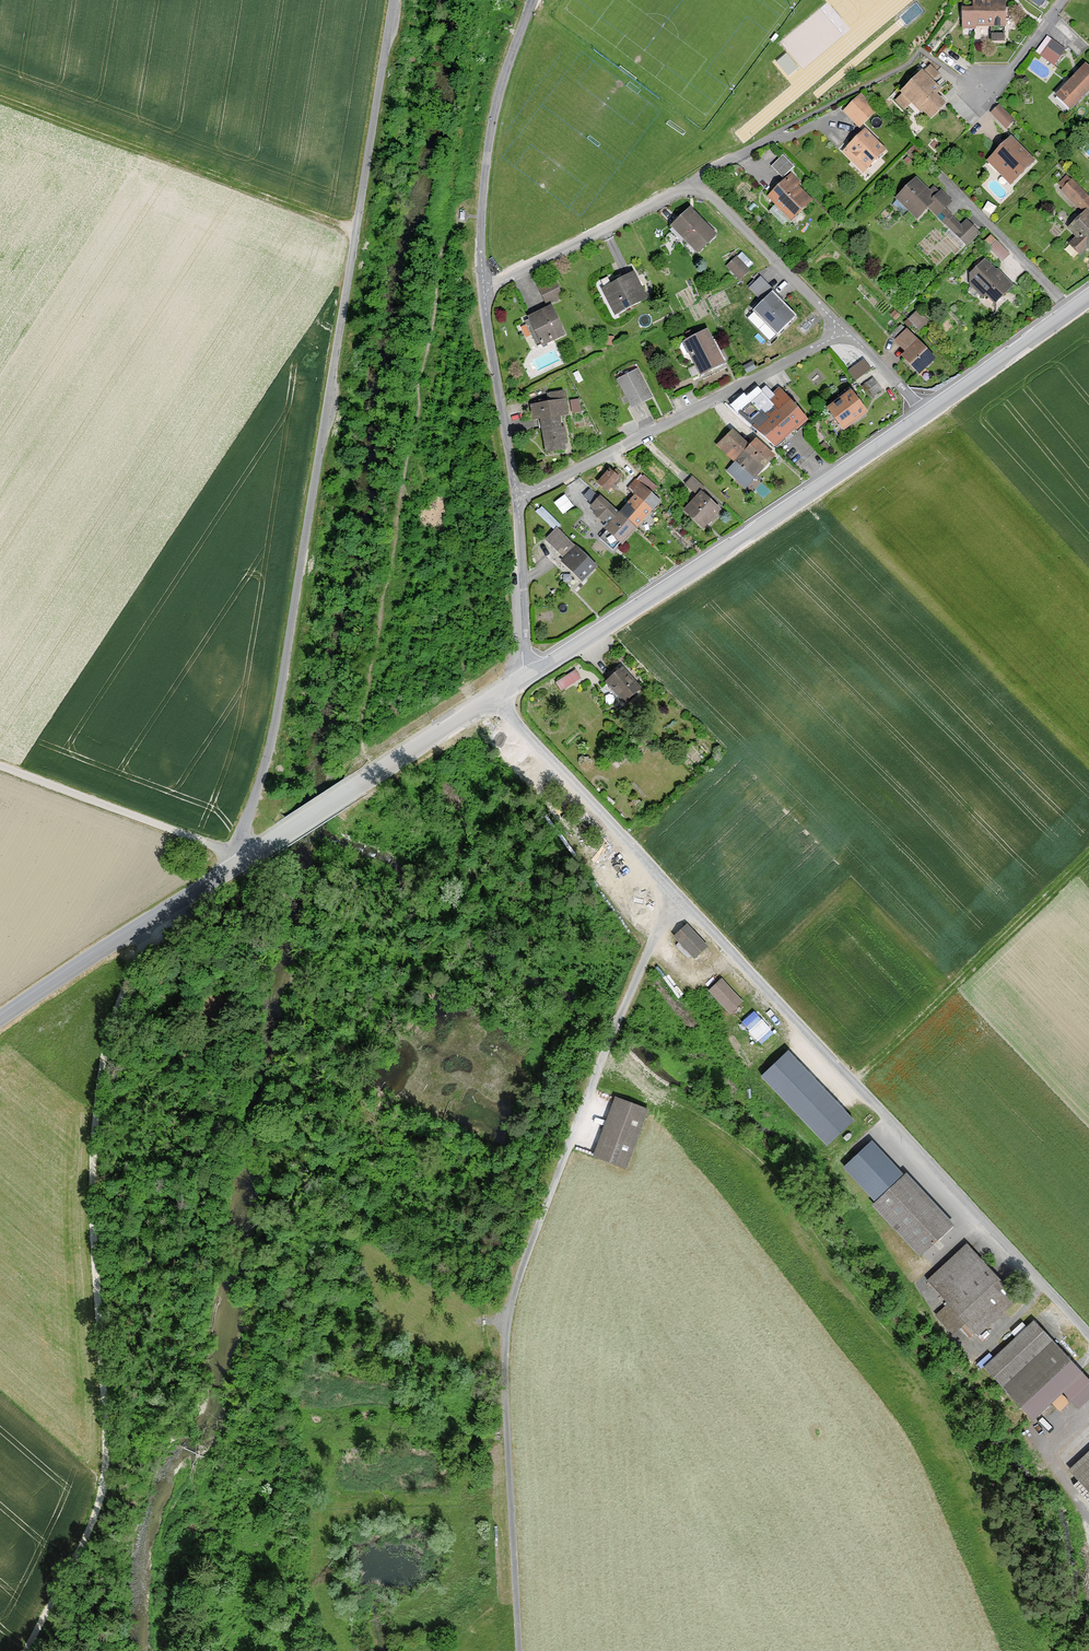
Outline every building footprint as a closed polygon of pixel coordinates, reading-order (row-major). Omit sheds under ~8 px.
[(1005,42),(1005,0),(972,0),(972,9),(962,9),(962,27),(992,27),(992,42),(1005,42)] [(1041,56),(1054,65),(1061,56),(1047,47),(1041,56)] [(785,51),(776,59),(788,74),(798,66),(785,51)] [(1088,92),(1088,67),(1085,63),(1053,94),(1070,111),(1088,92)] [(946,103),(937,94),(941,90),(922,70),(899,92),(900,94),(894,100),(904,110),(910,104),(917,112),(920,109),(930,119),(946,103)] [(877,110),(860,93),(843,110),(860,127),(877,110)] [(987,111),(1006,129),(1016,119),(997,101),(987,111)] [(842,150),(864,173),(887,149),(865,127),(842,150)] [(986,161),(1011,185),(1036,159),(1011,135),(986,161)] [(795,166),(782,154),(770,166),(783,178),(795,166)] [(766,197),(791,222),(814,199),(789,174),(766,197)] [(928,209),(937,218),(951,204),(938,191),(934,196),(915,177),(894,198),(916,220),(928,209)] [(1079,256),(1087,248),(1088,249),(1088,196),(1071,180),(1057,195),(1080,216),(1067,228),(1077,238),(1069,246),(1079,256)] [(671,227),(697,254),(716,235),(690,208),(671,227)] [(962,224),(950,213),(940,222),(967,247),(980,232),(966,219),(962,224)] [(1003,261),(1010,254),(997,240),(989,247),(1003,261)] [(727,265),(740,279),(749,270),(736,256),(727,265)] [(992,307),(1013,285),(986,259),(964,281),(992,307)] [(615,314),(647,298),(634,272),(602,288),(615,314)] [(766,283),(760,277),(749,288),(755,294),(766,283)] [(546,304),(563,296),(555,280),(538,288),(546,304)] [(796,317),(772,293),(754,310),(778,334),(796,317)] [(537,347),(565,334),(551,306),(524,319),(537,347)] [(929,320),(917,308),(908,318),(920,330),(929,320)] [(900,315),(895,310),(890,314),(895,319),(900,315)] [(900,356),(918,374),(935,358),(907,328),(894,340),(905,351),(900,356)] [(700,375),(725,363),(708,329),(683,342),(700,375)] [(614,345),(615,336),(605,335),(605,345),(614,345)] [(870,368),(863,359),(847,372),(854,380),(870,368)] [(753,361),(743,366),(747,373),(756,368),(753,361)] [(631,408),(652,398),(637,369),(617,379),(631,408)] [(874,378),(861,387),(870,398),(882,389),(874,378)] [(731,406),(758,431),(791,402),(778,388),(772,394),(765,386),(760,391),(757,388),(746,398),(743,395),(731,406)] [(540,404),(530,405),(532,419),(540,418),(546,452),(567,449),(561,415),(567,414),(563,391),(550,393),(551,399),(539,401),(540,404)] [(845,431),(868,413),(851,391),(828,409),(845,431)] [(579,399),(570,400),(572,413),(581,412),(579,399)] [(791,402),(758,431),(775,447),(795,429),(796,430),(808,420),(791,402)] [(756,438),(748,447),(731,431),(716,446),(734,462),(726,470),(745,488),(775,456),(756,438)] [(606,491),(619,478),(610,469),(597,482),(606,491)] [(635,495),(619,513),(635,528),(660,501),(652,494),(658,488),(644,475),(638,482),(635,479),(628,488),(635,495)] [(702,529),(721,510),(701,491),(704,487),(693,477),(685,485),(690,490),(686,494),(693,500),(683,510),(702,529)] [(621,543),(635,528),(619,513),(600,496),(599,497),(590,489),(584,496),(593,504),(591,506),(609,523),(604,528),(606,530),(600,537),(613,549),(620,542),(621,543)] [(555,500),(564,511),(573,504),(565,493),(555,500)] [(545,539),(564,558),(561,561),(582,581),(596,567),(557,527),(545,539)] [(605,681),(623,702),(640,688),(622,667),(605,681)] [(561,690),(580,678),(575,670),(556,683),(561,690)] [(414,782),(403,789),(408,797),(419,790),(414,782)] [(706,946),(686,925),(674,936),(695,957),(706,946)] [(731,1013),(743,1002),(722,979),(710,990),(731,1013)] [(767,1047),(781,1032),(760,1012),(746,1027),(767,1047)] [(827,1144),(853,1119),(787,1051),(761,1076),(827,1144)] [(594,1154),(626,1166),(648,1108),(615,1096),(594,1154)] [(844,1167),(876,1201),(903,1176),(871,1142),(844,1167)] [(920,1255),(954,1224),(906,1173),(903,1176),(876,1201),(873,1204),(920,1255)] [(978,1336),(1019,1298),(966,1243),(926,1280),(949,1304),(966,1322),(978,1336)] [(966,1322),(949,1304),(937,1315),(954,1333),(966,1322)] [(984,1367),(1004,1387),(1053,1341),(1033,1320),(984,1367)] [(1053,1341),(1004,1387),(1034,1417),(1063,1389),(1079,1406),(1088,1397),(1088,1380),(1053,1341)] [(1069,1468),(1088,1490),(1088,1450),(1069,1468)]
